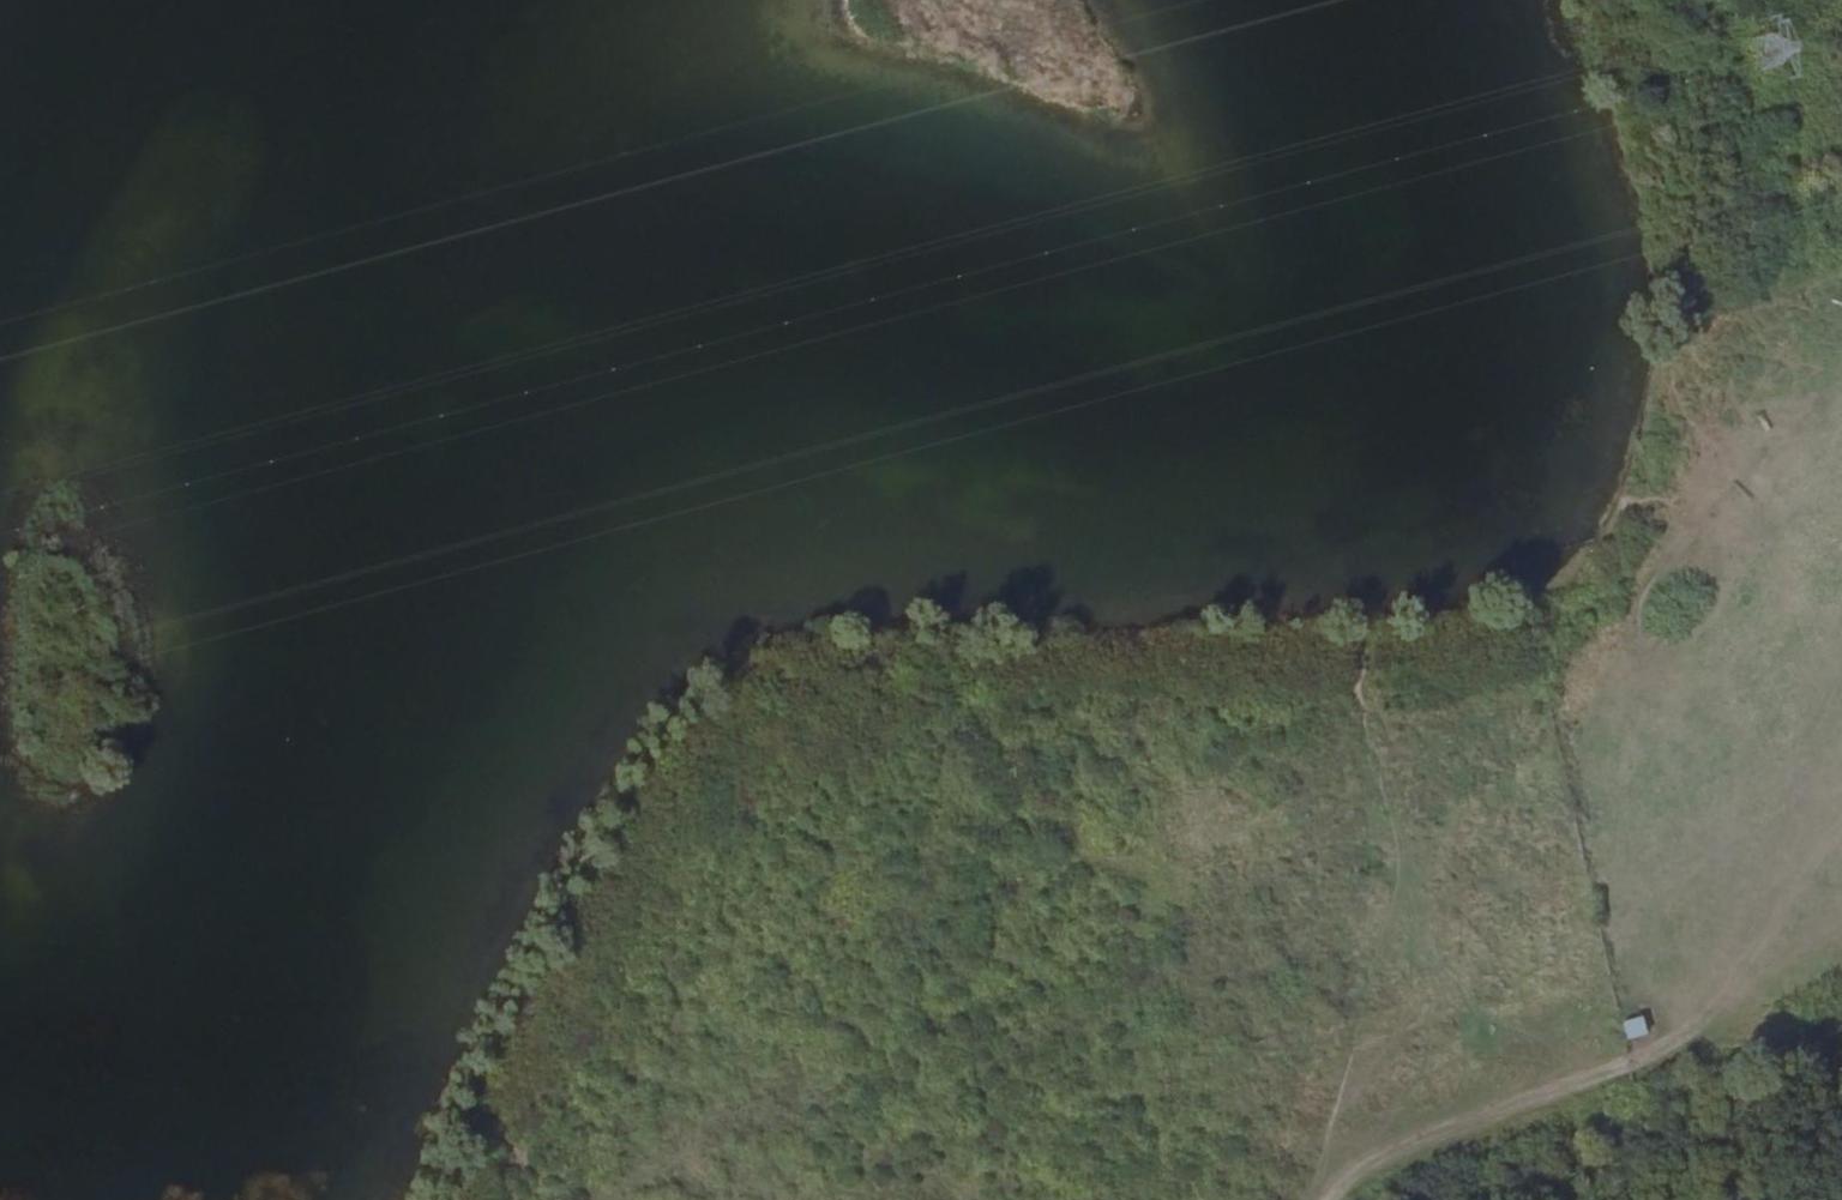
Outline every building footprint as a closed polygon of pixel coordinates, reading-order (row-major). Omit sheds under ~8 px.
[(1639,1016),(1618,1021),(1623,1040),(1644,1034),(1639,1016)]
